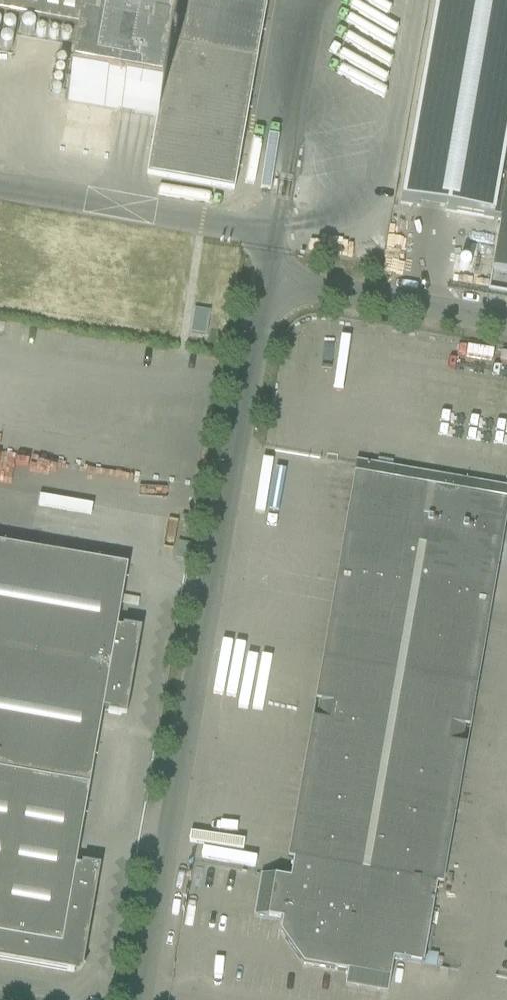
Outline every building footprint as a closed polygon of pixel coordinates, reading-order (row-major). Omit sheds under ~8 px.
[(80,32),(68,104),(157,120),(147,178),(233,193),(267,0),(0,0),(0,19),(80,32)] [(400,204),(500,222),(506,179),(506,0),(436,0),(400,204)] [(500,222),(491,271),(506,274),(506,179),(500,222)] [(426,946),(503,502),(506,503),(506,489),(356,463),(353,476),(359,477),(289,880),(262,876),(255,917),(282,922),(281,933),(296,936),(295,939),(293,941),(300,951),(302,950),(306,950),(303,965),(347,973),(345,985),(387,993),(393,961),(422,966),(426,946)] [(120,716),(126,717),(141,630),(122,627),(122,630),(116,629),(127,568),(0,546),(0,960),(73,973),(75,975),(84,969),(82,967),(83,966),(100,867),(82,864),(81,868),(75,867),(102,710),(108,711),(108,714),(120,716)]
